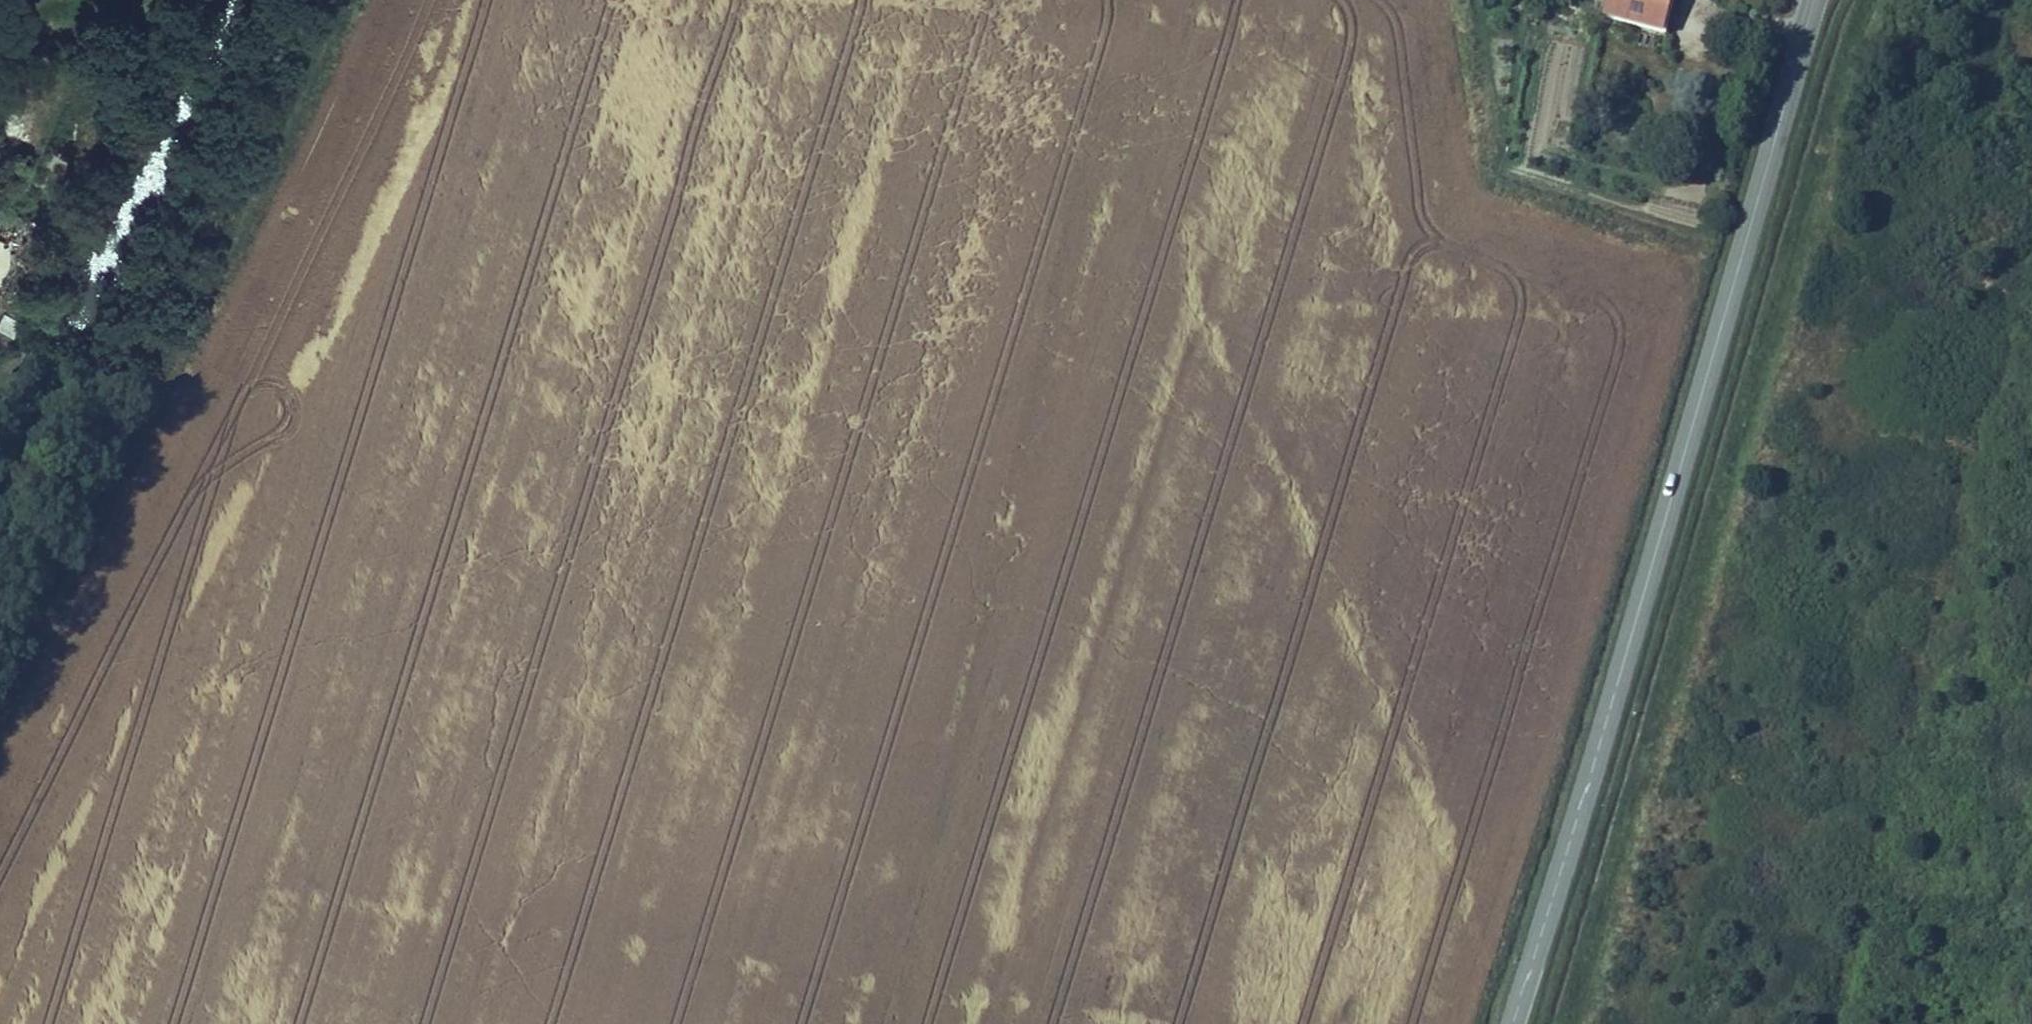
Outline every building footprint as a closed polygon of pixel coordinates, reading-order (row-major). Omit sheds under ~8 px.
[(1674,0),(1608,0),(1603,26),(1666,38),(1674,0)]
